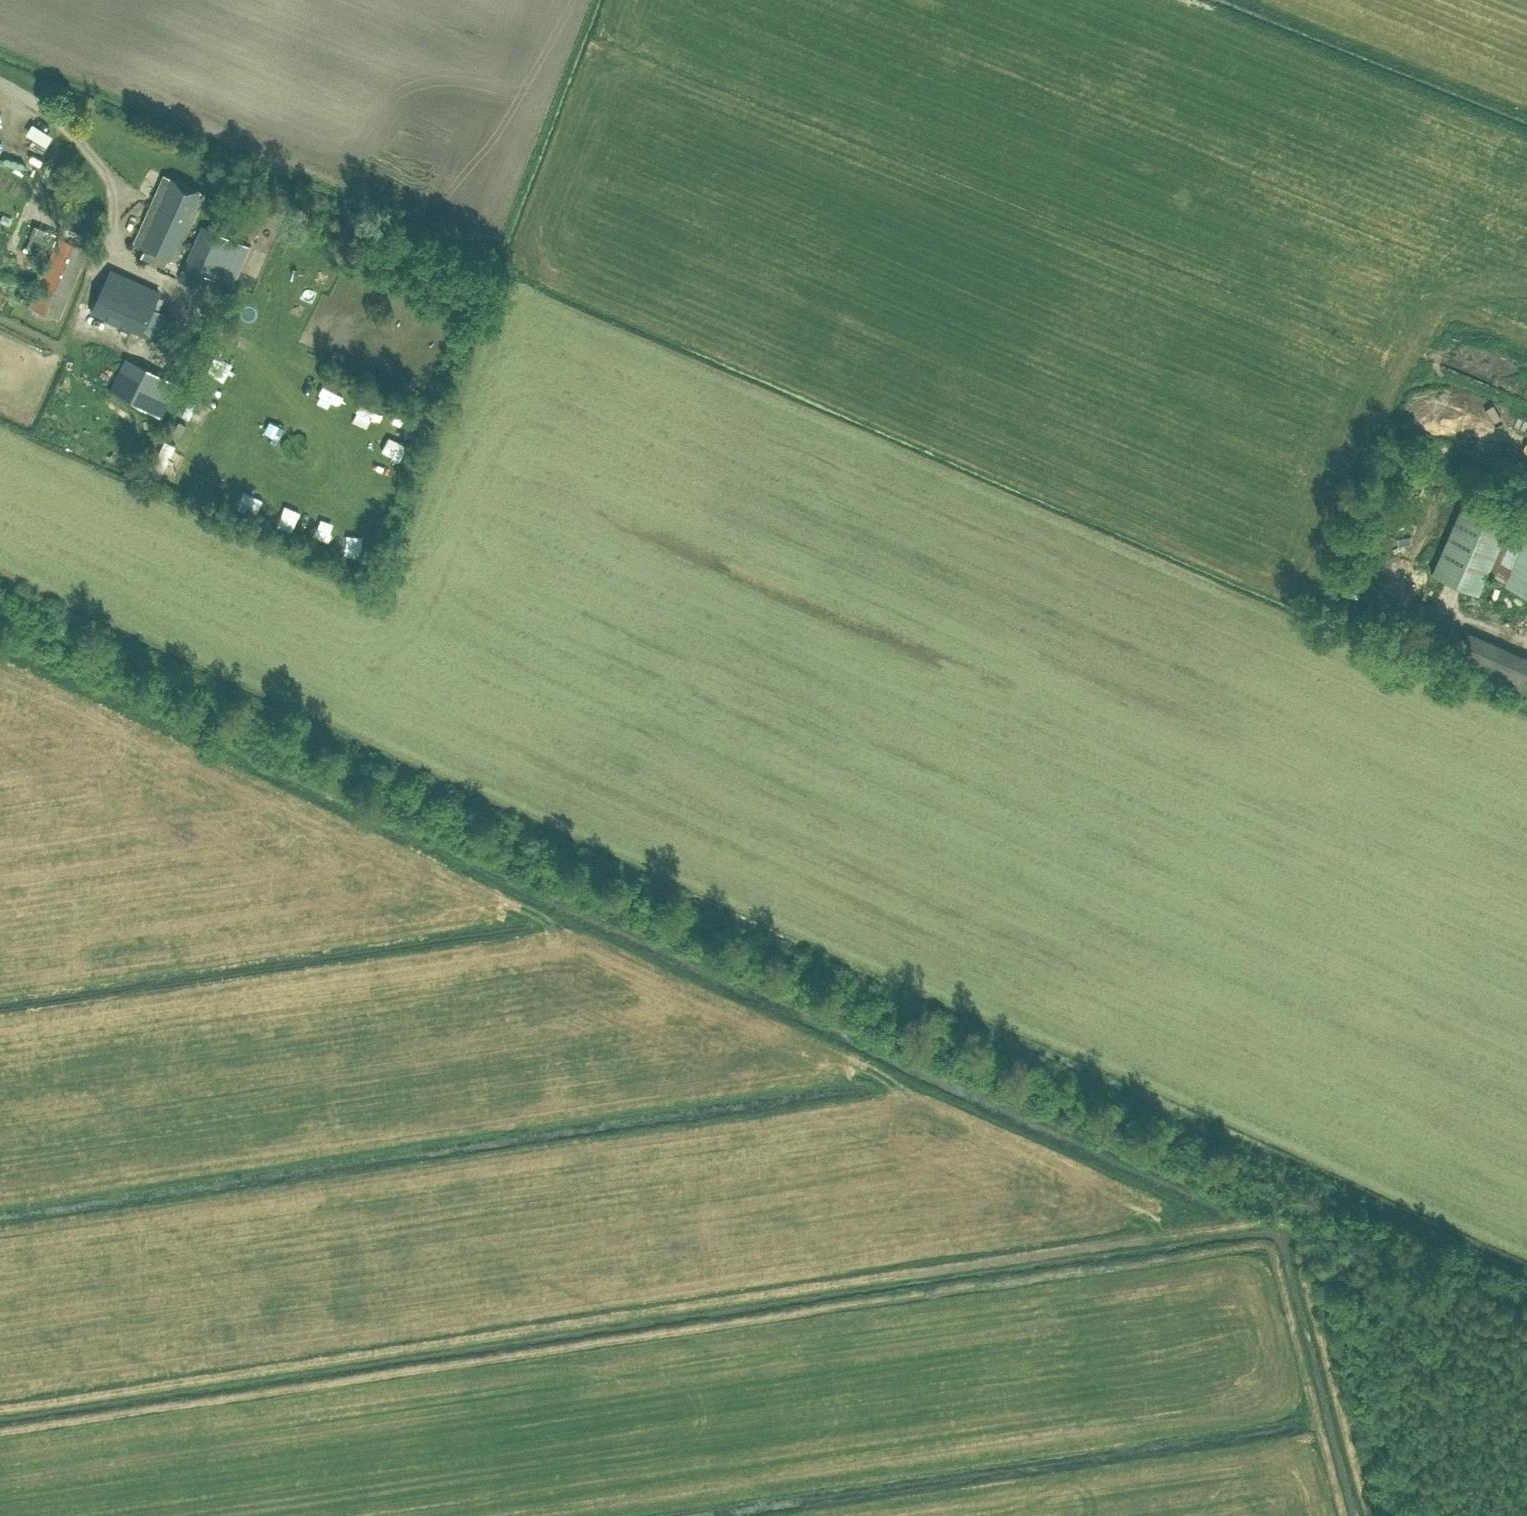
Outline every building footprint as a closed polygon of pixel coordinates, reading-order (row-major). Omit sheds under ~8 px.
[(204,192),(165,173),(134,242),(145,247),(141,256),(161,265),(166,256),(175,260),(204,192)] [(61,226),(40,217),(31,238),(54,247),(29,306),(59,318),(89,247),(84,245),(87,236),(66,227),(62,237),(57,235),(61,226)] [(249,247),(202,226),(178,280),(194,287),(201,271),(232,285),(249,247)] [(159,291),(110,269),(103,285),(92,280),(81,303),(92,308),(89,314),(158,345),(171,316),(158,310),(163,300),(156,297),(159,291)] [(1526,393),(1526,390),(1526,361),(1458,340),(1449,369),(1526,393)] [(176,383),(125,359),(110,391),(160,415),(176,383)] [(164,429),(142,478),(169,490),(191,441),(164,429)] [(1509,519),(1463,499),(1431,574),(1477,594),(1509,519)] [(1488,576),(1526,593),(1526,527),(1512,520),(1488,576)] [(1469,633),(1456,663),(1526,694),(1526,658),(1469,633)]
